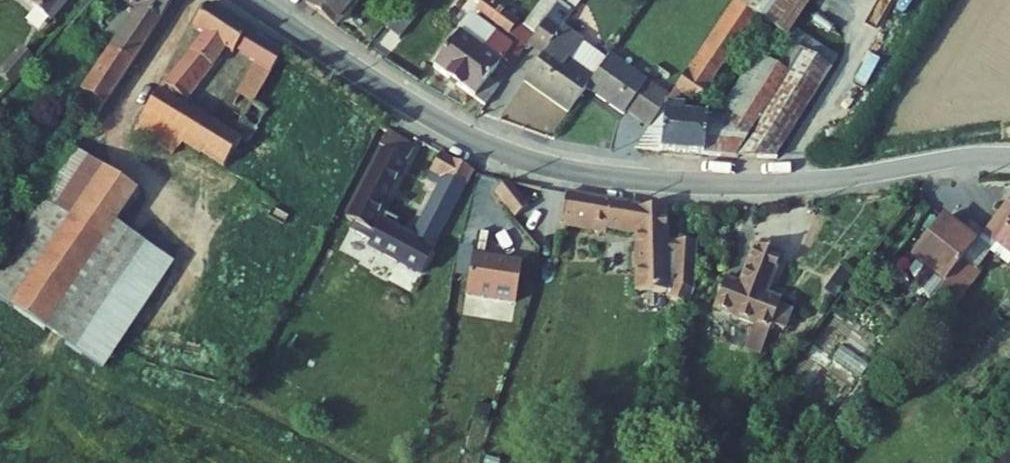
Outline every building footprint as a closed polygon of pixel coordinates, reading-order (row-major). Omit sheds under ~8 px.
[(71,0),(35,0),(31,5),(51,23),(71,0)] [(82,98),(103,112),(179,0),(107,0),(138,19),(82,98)] [(307,9),(336,32),(361,0),(314,0),(307,9)] [(377,6),(365,0),(354,21),(367,27),(377,6)] [(714,37),(737,51),(752,28),(787,50),(817,0),(739,0),(714,37)] [(476,17),(511,43),(519,32),(485,6),(476,17)] [(209,11),(195,35),(206,42),(163,92),(144,121),(185,148),(222,172),(239,146),(247,151),(265,123),(251,114),(286,61),(209,11)] [(535,57),(546,65),(564,40),(562,38),(573,22),(559,11),(534,43),(526,54),(524,56),(531,61),(535,57)] [(403,14),(385,38),(397,47),(415,23),(403,14)] [(509,76),(524,56),(526,54),(511,43),(507,48),(475,24),(435,75),(482,112),(498,90),(492,85),(503,71),(509,76)] [(534,43),(519,32),(511,43),(526,54),(534,43)] [(648,136),(634,158),(733,168),(731,171),(778,170),(833,78),(787,50),(772,74),(766,70),(728,128),(714,127),(683,124),(683,115),(689,104),(702,105),(737,51),(714,37),(669,105),(648,136)] [(569,123),(586,99),(595,88),(566,68),(577,50),(564,40),(546,65),(526,91),(569,123)] [(0,69),(15,81),(35,57),(20,44),(0,69)] [(756,63),(714,127),(728,128),(766,70),(756,63)] [(629,122),(648,136),(669,105),(611,65),(595,88),(586,99),(626,126),(629,122)] [(503,94),(498,90),(482,112),(486,115),(503,94)] [(144,121),(132,138),(170,163),(185,148),(144,121)] [(0,131),(0,139),(4,141),(9,133),(2,128),(0,131)] [(381,158),(347,223),(372,236),(415,154),(387,139),(377,156),(381,158)] [(74,156),(40,206),(61,220),(107,251),(140,200),(74,156)] [(382,228),(370,250),(383,255),(381,259),(400,269),(402,265),(448,289),(460,266),(435,254),(472,177),(440,160),(432,175),(444,181),(437,195),(414,239),(395,229),(393,233),(382,228)] [(444,181),(432,175),(425,190),(437,195),(444,181)] [(507,184),(494,196),(517,223),(530,211),(507,184)] [(638,243),(632,305),(663,303),(667,217),(638,217),(635,212),(566,200),(561,226),(638,243)] [(983,240),(945,289),(937,299),(954,312),(1000,253),(1009,261),(1009,209),(1008,207),(983,240)] [(541,224),(532,235),(601,297),(615,281),(541,224)] [(944,227),(915,266),(945,289),(983,240),(971,229),(961,240),(944,227)] [(780,248),(754,240),(741,280),(725,275),(715,305),(755,320),(772,326),(774,319),(786,323),(793,302),(781,299),(782,294),(767,289),(780,248)] [(480,248),(470,292),(526,304),(536,259),(480,248)] [(772,326),(755,320),(747,344),(763,350),(772,326)]
